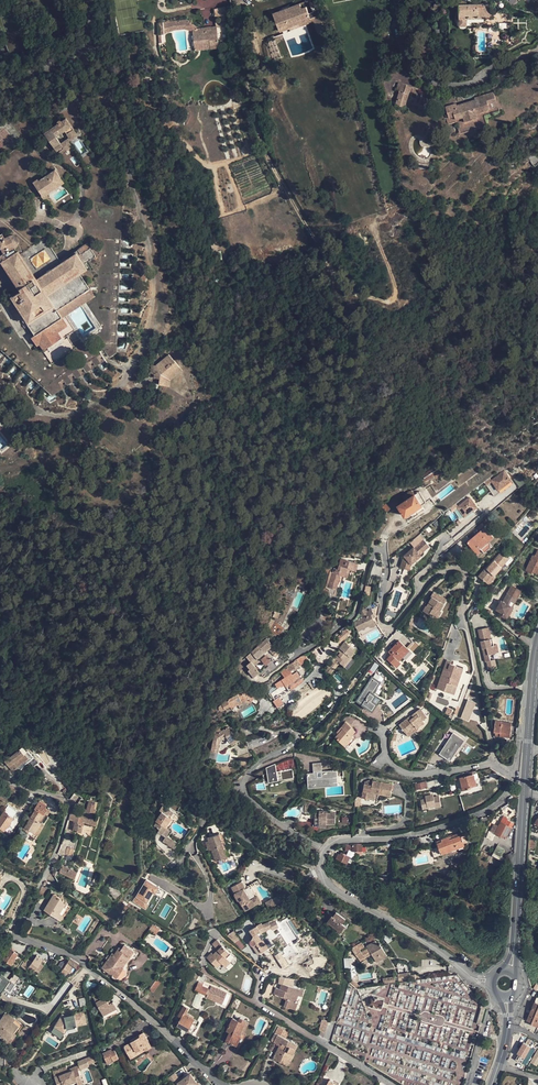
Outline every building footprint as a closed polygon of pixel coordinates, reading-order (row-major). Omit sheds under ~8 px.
[(280,31),(306,21),(304,16),(313,13),(308,1),(312,0),(306,0),(307,1),(273,13),(280,31)] [(491,4),(458,5),(459,23),(467,23),(467,19),(484,18),(484,17),(492,17),(491,4)] [(442,10),(431,9),(430,18),(441,19),(442,10)] [(221,14),(221,16),(221,20),(216,21),(217,26),(218,26),(218,27),(218,28),(227,26),(226,10),(215,11),(215,15),(221,14)] [(187,29),(192,29),(190,26),(190,23),(190,20),(158,23),(158,34),(164,34),(175,30),(183,29),(187,29)] [(198,29),(192,29),(195,50),(219,47),(217,27),(198,29)] [(275,40),(268,43),(273,59),(281,57),(275,40)] [(16,50),(14,42),(6,44),(8,52),(16,50)] [(409,92),(419,95),(420,88),(398,83),(396,90),(398,90),(395,104),(406,107),(409,92)] [(456,104),(445,107),(448,118),(454,116),(455,120),(464,117),(465,121),(478,117),(476,113),(489,109),(488,104),(495,102),(493,92),(474,98),(475,100),(457,105),(456,104)] [(53,147),(51,149),(53,153),(56,151),(59,155),(64,151),(72,146),(68,141),(77,134),(66,118),(62,121),(61,120),(59,120),(58,120),(57,121),(57,123),(57,124),(44,133),(53,147)] [(75,150),(72,146),(64,151),(67,155),(75,150)] [(532,165),(537,163),(537,160),(536,154),(529,157),(532,165)] [(37,179),(33,182),(41,194),(42,195),(42,197),(43,197),(44,198),(45,198),(46,197),(47,197),(47,196),(47,195),(47,194),(47,193),(63,182),(55,170),(38,181),(37,179)] [(63,182),(47,193),(49,196),(65,185),(63,182)] [(108,206),(102,342),(103,349),(110,358),(116,353),(122,206),(108,206)] [(0,234),(0,246),(3,253),(0,255),(0,259),(1,261),(20,290),(10,296),(7,296),(6,297),(5,299),(5,301),(18,321),(23,318),(35,335),(31,337),(37,346),(39,345),(43,350),(47,347),(61,338),(57,332),(67,325),(62,318),(57,310),(90,288),(80,273),(87,269),(84,264),(96,256),(88,244),(76,252),(61,262),(60,260),(45,238),(20,254),(15,248),(17,246),(18,243),(18,239),(16,237),(13,235),(10,235),(4,238),(1,233),(0,234)] [(75,250),(76,252),(88,244),(87,243),(75,250)] [(60,260),(61,262),(76,252),(75,250),(60,260)] [(57,310),(62,318),(95,296),(90,288),(57,310)] [(52,395),(52,396),(105,360),(96,347),(53,375),(0,327),(0,350),(9,358),(12,361),(26,373),(29,376),(52,395)] [(64,342),(61,338),(47,347),(50,351),(64,342)] [(154,374),(154,378),(159,379),(159,384),(166,385),(167,378),(179,367),(168,354),(155,366),(151,365),(150,373),(154,374)] [(179,367),(167,378),(170,379),(182,370),(179,367)] [(437,466),(422,475),(425,480),(434,475),(435,477),(442,472),(437,466)] [(504,472),(492,481),(498,490),(510,481),(504,472)] [(495,496),(500,492),(490,478),(485,482),(495,496)] [(421,485),(412,491),(421,505),(431,499),(430,497),(429,495),(425,490),(421,485)] [(421,505),(412,491),(411,490),(403,496),(405,501),(398,505),(405,516),(410,513),(410,514),(412,514),(417,511),(417,509),(416,508),(421,505)] [(469,498),(457,507),(464,516),(476,506),(469,498)] [(461,522),(466,518),(464,516),(457,507),(455,504),(450,508),(461,522)] [(493,537),(485,528),(467,542),(477,554),(482,550),(480,548),(493,537)] [(420,554),(429,546),(424,540),(415,548),(414,547),(404,556),(401,563),(407,565),(409,561),(413,558),(415,560),(421,555),(420,554)] [(510,557),(503,550),(487,568),(486,568),(479,576),(484,581),(485,581),(489,585),(495,577),(494,576),(502,567),(510,557)] [(535,555),(533,554),(526,571),(532,574),(533,572),(537,574),(537,550),(535,555)] [(328,588),(336,590),(340,575),(347,577),(349,569),(352,570),(354,563),(340,559),(337,570),(334,569),(328,588)] [(522,591),(512,585),(507,594),(517,599),(522,591)] [(426,606),(423,611),(432,617),(433,615),(438,617),(441,612),(440,611),(447,599),(434,592),(431,596),(432,597),(429,602),(426,607),(426,606)] [(514,603),(517,599),(507,594),(503,602),(501,601),(496,609),(503,613),(505,615),(510,606),(509,605),(511,601),(514,603)] [(365,610),(364,609),(360,611),(364,618),(353,623),(358,631),(375,621),(373,618),(376,617),(372,610),(368,613),(367,613),(365,610)] [(350,633),(346,629),(335,639),(339,643),(350,633)] [(483,629),(478,630),(484,657),(488,656),(488,655),(496,653),(494,645),(491,646),(490,640),(491,639),(489,630),(483,631),(483,629)] [(257,674),(260,672),(252,664),(269,649),(276,657),(280,654),(267,639),(246,657),(250,662),(246,665),(250,669),(248,671),(254,677),(257,674)] [(400,655),(407,647),(399,640),(396,644),(394,646),(389,652),(391,654),(387,659),(396,667),(401,662),(398,660),(401,656),(400,655)] [(356,650),(345,641),(339,648),(342,651),(340,653),(335,659),(340,663),(344,667),(352,659),(351,658),(356,650)] [(409,650),(407,647),(400,655),(401,656),(402,657),(409,650)] [(284,685),(287,688),(301,678),(296,670),(298,669),(299,668),(298,667),(308,660),(305,655),(289,664),(289,665),(284,669),(279,672),(282,675),(286,672),(286,673),(289,671),(291,674),(275,684),(277,688),(280,686),(280,687),(284,685)] [(267,656),(261,658),(264,665),(270,663),(267,656)] [(340,663),(335,659),(330,666),(335,670),(340,663)] [(354,661),(352,659),(344,667),(347,670),(354,661)] [(463,668),(450,664),(448,669),(444,668),(437,688),(451,693),(453,685),(457,686),(463,668)] [(358,700),(372,709),(375,704),(370,701),(374,696),(371,694),(378,683),(372,679),(358,700)] [(242,691),(241,691),(237,694),(237,695),(221,704),(222,705),(219,707),(219,708),(219,710),(220,710),(220,711),(221,711),(224,709),(230,707),(231,708),(238,705),(240,709),(246,705),(249,704),(253,702),(256,705),(264,696),(259,694),(254,691),(252,693),(249,690),(245,694),(245,692),(244,692),(244,691),(243,691),(242,691)] [(283,703),(279,697),(273,702),(278,708),(283,703)] [(467,721),(474,703),(467,700),(460,718),(467,721)] [(409,717),(399,725),(406,734),(415,727),(416,728),(424,722),(423,720),(427,717),(420,708),(412,715),(413,717),(411,719),(409,717)] [(502,721),(495,720),(494,732),(495,732),(495,735),(510,737),(512,726),(501,724),(502,721)] [(351,736),(355,731),(345,722),(335,734),(337,736),(336,737),(345,746),(353,737),(351,736)] [(416,728),(415,727),(406,734),(408,736),(417,729),(416,728)] [(232,745),(237,741),(231,733),(228,728),(216,735),(215,736),(214,736),(214,737),(211,751),(218,752),(221,752),(222,752),(223,752),(223,751),(227,748),(232,745)] [(439,754),(450,761),(459,747),(460,748),(465,741),(453,733),(439,754)] [(355,740),(353,737),(345,746),(348,748),(355,740)] [(19,748),(4,761),(8,766),(11,763),(16,768),(27,758),(29,760),(34,756),(23,743),(18,747),(19,748)] [(29,761),(32,765),(37,760),(34,756),(29,760),(29,761)] [(323,785),(323,783),(335,782),(334,771),(322,772),(321,763),(313,764),(313,773),(308,774),(308,785),(314,784),(314,785),(323,785)] [(293,778),(292,769),(277,772),(267,774),(263,776),(263,778),(268,777),(268,781),(269,783),(293,778)] [(473,774),(460,778),(463,790),(469,788),(469,787),(471,786),(476,785),(473,774)] [(364,785),(362,798),(377,800),(378,794),(391,796),(392,790),(393,784),(372,781),(372,786),(364,785)] [(426,782),(414,784),(415,790),(427,787),(426,782)] [(442,806),(440,796),(431,798),(431,795),(426,796),(426,799),(421,800),(423,809),(428,808),(428,807),(436,805),(436,808),(442,806)] [(29,820),(23,830),(27,832),(26,833),(35,839),(44,824),(41,823),(46,814),(44,813),(47,808),(45,807),(46,805),(40,800),(35,808),(36,808),(31,817),(29,820)] [(79,813),(72,811),(69,820),(75,821),(72,830),(81,832),(83,824),(95,827),(99,815),(95,814),(96,809),(94,809),(95,803),(89,801),(86,809),(85,809),(84,812),(81,811),(81,812),(79,813)] [(157,833),(162,835),(166,827),(165,827),(171,817),(170,817),(167,815),(171,810),(163,805),(159,810),(161,812),(156,821),(157,822),(154,826),(159,829),(157,833)] [(4,811),(0,816),(0,827),(4,830),(7,826),(8,826),(11,822),(10,821),(13,817),(4,811)] [(319,812),(319,813),(315,813),(314,823),(319,823),(319,827),(326,827),(326,824),(335,824),(336,814),(327,814),(327,812),(319,812)] [(513,823),(507,820),(508,818),(503,816),(495,833),(506,839),(512,827),(513,823)] [(166,827),(162,835),(165,837),(166,836),(170,830),(166,827)] [(495,833),(489,830),(486,837),(491,840),(495,833)] [(219,833),(207,837),(208,840),(211,850),(215,861),(227,857),(219,833)] [(460,835),(459,833),(437,841),(440,848),(431,851),(434,858),(442,855),(442,854),(464,845),(464,843),(460,835)] [(166,836),(163,841),(174,849),(178,843),(166,836)] [(362,851),(361,845),(359,845),(357,845),(352,845),(352,851),(348,851),(346,855),(341,852),(340,854),(339,854),(336,859),(347,863),(348,862),(351,864),(353,858),(352,858),(354,853),(354,851),(362,851)] [(74,849),(67,847),(65,854),(71,856),(74,849)] [(163,853),(157,860),(165,866),(171,860),(163,853)] [(77,872),(62,865),(60,872),(64,874),(69,876),(75,877),(77,872)] [(147,879),(134,900),(146,907),(156,891),(162,895),(165,890),(147,879)] [(244,888),(245,887),(242,881),(232,887),(235,893),(234,894),(241,906),(242,905),(245,911),(261,902),(257,896),(257,897),(250,900),(244,888)] [(250,885),(244,888),(250,900),(257,897),(250,885)] [(43,887),(38,895),(42,897),(46,890),(47,890),(47,889),(48,889),(48,888),(47,888),(47,887),(46,887),(45,887),(45,888),(43,887)] [(54,895),(44,910),(61,920),(70,905),(67,903),(54,895)] [(270,909),(276,905),(272,899),(266,903),(270,909)] [(337,931),(340,933),(346,926),(342,923),(345,919),(337,913),(334,917),(332,916),(326,923),(329,925),(329,924),(337,930),(337,931)] [(252,945),(258,955),(273,945),(268,939),(264,941),(262,938),(263,937),(263,936),(263,935),(262,934),(261,933),(271,927),(272,929),(279,926),(276,920),(270,923),(269,921),(262,924),(261,923),(249,930),(251,933),(252,934),(253,936),(251,940),(250,941),(250,943),(250,944),(252,945)] [(153,925),(149,930),(153,933),(155,930),(158,932),(159,929),(153,925)] [(232,926),(227,930),(230,934),(227,936),(233,943),(234,942),(240,950),(245,946),(234,931),(235,930),(232,926)] [(384,935),(388,943),(393,940),(388,932),(384,935)] [(217,940),(212,944),(218,950),(220,952),(215,956),(213,955),(212,953),(207,958),(217,968),(221,963),(225,967),(231,962),(227,958),(231,954),(217,940)] [(362,942),(351,949),(360,961),(371,953),(376,962),(387,955),(380,944),(378,945),(375,940),(367,946),(368,948),(361,952),(359,949),(364,946),(362,942)] [(103,967),(121,980),(122,980),(123,979),(125,977),(126,975),(127,973),(127,970),(127,969),(128,968),(127,967),(124,965),(134,951),(125,945),(122,950),(119,948),(114,955),(112,953),(110,956),(108,960),(103,967)] [(296,946),(286,951),(289,957),(288,957),(289,960),(288,961),(288,962),(288,963),(288,964),(289,965),(290,966),(291,966),(292,965),(294,970),(298,968),(300,974),(307,971),(304,965),(298,953),(297,951),(298,951),(296,946)] [(10,949),(2,959),(9,964),(13,958),(15,959),(18,954),(10,949)] [(134,951),(124,965),(127,967),(137,953),(134,951)] [(32,962),(29,966),(30,966),(35,970),(41,963),(43,960),(37,956),(32,962)] [(67,962),(63,968),(70,973),(73,966),(77,968),(79,964),(70,958),(67,962)] [(27,970),(30,966),(29,966),(32,962),(28,959),(22,967),(27,970)] [(370,966),(366,959),(361,962),(365,969),(370,966)] [(44,965),(41,963),(35,970),(38,973),(44,965)] [(410,972),(398,974),(399,982),(411,980),(410,975),(410,972)] [(0,977),(0,991),(1,992),(9,981),(1,975),(0,977)] [(280,977),(279,983),(282,984),(283,984),(281,990),(280,989),(276,988),(274,994),(285,997),(284,999),(286,1000),(284,1006),(295,1010),(298,1002),(296,1002),(298,995),(300,989),(291,987),(294,979),(280,977)] [(316,977),(315,982),(339,986),(340,980),(316,977)] [(6,988),(9,991),(14,984),(11,981),(6,988)] [(208,988),(198,984),(195,991),(205,995),(207,991),(208,988)] [(269,985),(264,995),(268,997),(273,987),(269,985)] [(210,989),(208,988),(207,991),(209,992),(206,997),(222,1004),(227,993),(211,986),(210,989)] [(94,997),(103,1015),(117,1008),(113,1001),(111,1003),(109,1004),(107,1000),(106,997),(103,999),(100,994),(94,997)] [(378,999),(373,997),(373,998),(371,998),(369,999),(368,1002),(369,1004),(370,1005),(370,1006),(375,1007),(375,1006),(382,1008),(384,1001),(378,1000),(378,999)] [(534,1002),(524,1028),(535,1034),(537,1026),(537,1004),(534,1002)] [(178,1016),(182,1018),(178,1025),(191,1032),(197,1021),(185,1015),(189,1008),(184,1006),(178,1016)] [(83,1012),(78,1014),(77,1011),(71,1012),(72,1014),(66,1015),(67,1018),(60,1019),(53,1031),(60,1035),(65,1027),(68,1027),(68,1028),(85,1025),(83,1012)] [(0,1020),(0,1034),(1,1034),(0,1036),(9,1043),(23,1025),(20,1023),(18,1025),(13,1022),(15,1019),(6,1012),(0,1020)] [(233,1018),(227,1031),(230,1032),(227,1038),(226,1041),(230,1042),(236,1045),(241,1035),(240,1034),(246,1021),(240,1018),(238,1021),(233,1018)] [(322,1019),(321,1023),(319,1030),(325,1032),(329,1021),(322,1019)] [(249,1022),(246,1021),(240,1034),(241,1035),(242,1033),(243,1034),(244,1033),(249,1022)] [(277,1026),(271,1041),(281,1046),(274,1060),(285,1065),(291,1053),(293,1054),(296,1049),(295,1049),(297,1044),(285,1039),(288,1032),(277,1026)] [(151,1046),(143,1033),(134,1038),(135,1040),(131,1042),(124,1047),(126,1050),(129,1049),(132,1054),(144,1047),(146,1050),(151,1046)] [(242,1033),(241,1035),(236,1045),(240,1047),(241,1045),(242,1044),(243,1043),(243,1042),(243,1041),(244,1040),(244,1039),(246,1034),(244,1033),(243,1034),(242,1033)] [(470,1043),(460,1041),(458,1048),(469,1050),(470,1043)] [(522,1063),(527,1065),(534,1049),(522,1043),(516,1055),(524,1059),(522,1063)] [(132,1054),(129,1056),(131,1059),(146,1050),(144,1047),(132,1054)] [(112,1051),(111,1052),(110,1050),(103,1053),(106,1061),(112,1059),(113,1061),(119,1058),(115,1050),(112,1051)] [(293,1054),(291,1053),(285,1065),(288,1067),(294,1054),(293,1054)] [(85,1059),(77,1062),(78,1066),(80,1070),(88,1066),(85,1059)] [(54,1078),(57,1084),(66,1084),(76,1080),(81,1078),(78,1071),(77,1069),(72,1071),(60,1076),(54,1078)] [(179,1084),(180,1084),(194,1084),(197,1083),(190,1073),(180,1081),(175,1073),(168,1078),(173,1084),(178,1084),(179,1084)]
